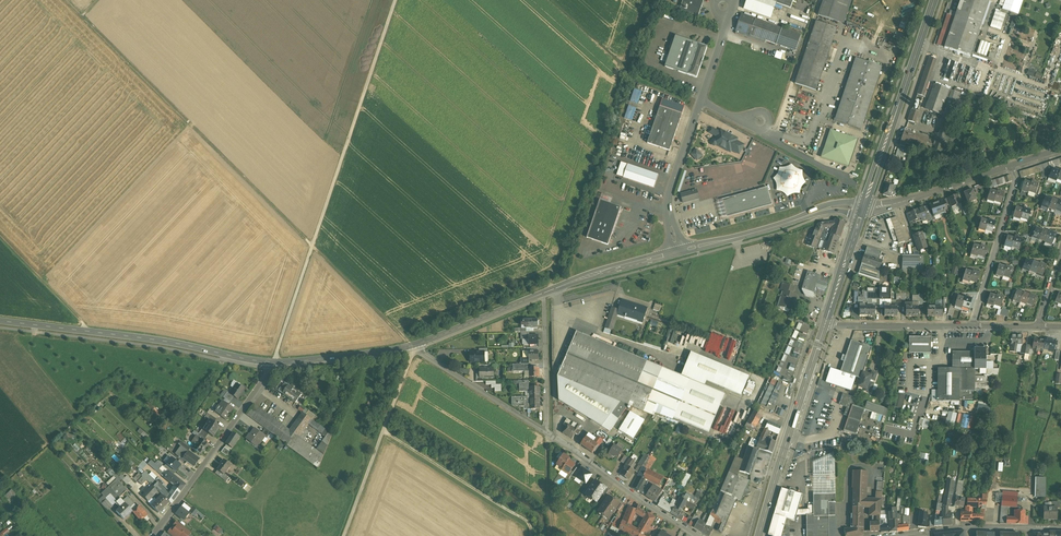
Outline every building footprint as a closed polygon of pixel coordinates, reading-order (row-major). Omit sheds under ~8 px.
[(701,0),(683,0),(680,10),(698,16),(703,1),(701,0)] [(767,0),(747,0),(745,6),(771,15),(775,3),(767,0)] [(818,15),(839,22),(846,0),(823,0),(818,15)] [(944,48),(954,51),(960,53),(970,57),(989,0),(960,0),(955,17),(944,48)] [(1022,0),(1004,0),(1002,10),(1019,14),(1022,0)] [(1000,30),(1005,14),(994,10),(989,27),(1000,30)] [(744,15),(742,15),(736,31),(750,35),(755,20),(750,18),(744,15)] [(949,15),(938,46),(944,48),(955,17),(949,15)] [(782,29),(755,20),(750,35),(766,41),(776,44),(782,29)] [(837,29),(816,22),(795,84),(816,91),(826,60),(837,29)] [(801,35),(782,29),(776,44),(795,51),(801,35)] [(750,35),(736,31),(735,34),(764,44),(766,41),(750,35)] [(682,38),(676,36),(670,53),(676,55),(682,38)] [(707,47),(682,38),(676,55),(670,53),(665,67),(696,78),(700,68),(704,57),(707,47)] [(975,53),(985,56),(989,44),(980,41),(975,53)] [(930,57),(922,81),(928,83),(936,60),(930,57)] [(882,67),(855,58),(835,121),(861,130),(882,67)] [(1026,74),(1039,79),(1041,74),(1028,69),(1026,74)] [(928,83),(922,81),(917,95),(923,97),(928,83)] [(1017,90),(1015,100),(1038,106),(1040,98),(1044,99),(1046,90),(1019,84),(1018,91),(1017,90)] [(947,90),(934,85),(926,109),(939,114),(947,90)] [(637,104),(641,91),(633,88),(629,101),(637,104)] [(953,92),(947,90),(939,114),(945,116),(953,92)] [(945,116),(944,121),(950,123),(960,94),(953,92),(945,116)] [(628,105),(624,118),(632,120),(636,107),(628,105)] [(669,151),(681,114),(660,107),(648,144),(669,151)] [(797,117),(805,120),(809,110),(801,107),(797,117)] [(918,112),(912,110),(908,121),(914,123),(918,112)] [(944,121),(943,121),(941,129),(945,130),(945,129),(946,130),(948,129),(950,123),(944,121)] [(938,136),(935,135),(933,142),(928,140),(927,144),(936,148),(936,150),(941,152),(944,145),(942,145),(944,140),(945,141),(948,131),(945,130),(941,129),(940,128),(938,136)] [(911,130),(905,129),(905,131),(904,131),(900,145),(905,147),(906,143),(925,150),(927,144),(928,140),(928,139),(910,133),(911,130)] [(726,134),(721,131),(720,131),(720,132),(719,132),(719,133),(718,133),(719,134),(717,136),(715,140),(714,140),(713,141),(712,141),(712,142),(711,143),(712,144),(712,145),(713,146),(715,146),(716,145),(729,151),(730,151),(731,151),(731,150),(738,153),(739,153),(743,146),(743,145),(742,145),(737,142),(736,142),(736,141),(736,140),(736,139),(731,137),(731,136),(730,137),(726,135),(726,134)] [(857,140),(831,131),(822,157),(848,166),(857,140)] [(948,131),(945,141),(950,143),(952,139),(954,139),(955,138),(956,137),(956,135),(954,134),(953,134),(954,133),(948,131)] [(908,152),(898,149),(896,156),(905,159),(908,152)] [(703,157),(697,151),(690,156),(696,163),(703,157)] [(658,175),(627,164),(623,178),(654,188),(658,175)] [(789,166),(788,167),(787,167),(785,168),(782,168),(779,168),(779,171),(777,174),(775,177),(773,179),(775,182),(776,185),(777,188),(776,191),(778,191),(780,192),(782,193),(783,194),(784,194),(785,195),(786,196),(787,198),(789,197),(790,195),(792,195),(794,194),(797,194),(800,194),(800,191),(801,188),(803,185),(806,183),(804,180),(803,177),(802,174),(803,171),(801,170),(799,170),(797,169),(796,169),(794,168),(794,167),(793,166),(792,164),(789,166)] [(677,182),(681,183),(686,171),(682,169),(677,182)] [(1060,172),(1052,169),(1049,177),(1056,180),(1057,178),(1060,172)] [(1031,183),(1024,181),(1021,190),(1028,192),(1031,183)] [(1038,184),(1032,182),(1031,183),(1028,192),(1035,194),(1038,184)] [(894,185),(887,183),(883,195),(890,197),(894,185)] [(897,185),(894,185),(890,197),(897,194),(899,189),(897,188),(897,185)] [(765,188),(723,200),(728,216),(770,204),(765,188)] [(696,190),(681,195),(683,203),(699,199),(696,190)] [(719,196),(719,198),(744,192),(743,190),(719,196)] [(973,190),(964,193),(967,201),(968,203),(976,200),(973,190)] [(997,192),(990,190),(987,200),(994,203),(994,201),(997,192)] [(1004,193),(997,191),(997,192),(994,201),(1001,203),(1004,193)] [(612,198),(602,194),(600,200),(610,204),(612,198)] [(957,195),(948,198),(951,207),(960,204),(961,204),(960,203),(957,195)] [(1052,200),(1045,197),(1042,205),(1048,208),(1049,207),(1052,200)] [(1059,201),(1052,199),(1052,200),(1049,207),(1055,210),(1056,209),(1059,201)] [(600,200),(587,238),(608,245),(618,217),(619,217),(620,215),(618,214),(621,208),(610,204),(600,200)] [(943,200),(930,205),(931,210),(934,217),(945,213),(944,211),(945,210),(947,209),(946,206),(945,206),(943,200)] [(927,206),(918,209),(921,218),(922,221),(926,219),(928,223),(932,221),(931,218),(928,211),(927,206)] [(1023,210),(1016,208),(1013,218),(1020,220),(1020,219),(1023,210)] [(1031,210),(1023,208),(1023,210),(1020,219),(1028,221),(1031,210)] [(918,209),(910,212),(913,221),(921,218),(918,209)] [(896,217),(890,219),(897,240),(898,244),(905,241),(896,217)] [(894,241),(897,240),(890,219),(886,220),(894,241)] [(981,219),(978,230),(985,232),(985,230),(988,221),(981,219)] [(833,228),(831,235),(839,238),(840,238),(845,223),(836,220),(835,222),(833,228)] [(995,222),(988,220),(988,221),(985,230),(992,232),(995,222)] [(828,223),(819,224),(817,224),(816,227),(820,231),(822,228),(826,228),(826,227),(826,228),(828,223)] [(820,231),(816,227),(813,236),(810,235),(806,245),(816,249),(819,240),(822,232),(820,231)] [(831,228),(826,228),(821,241),(825,242),(828,243),(831,235),(833,228),(831,228)] [(1042,231),(1036,228),(1032,236),(1039,239),(1039,238),(1042,231)] [(1049,233),(1043,230),(1042,231),(1039,238),(1046,241),(1046,240),(1049,233)] [(1056,235),(1050,232),(1049,233),(1046,240),(1053,243),(1056,235)] [(922,233),(913,235),(916,244),(925,241),(922,233)] [(831,235),(828,243),(825,242),(824,245),(824,247),(824,248),(823,248),(823,249),(823,250),(824,251),(823,251),(825,252),(825,251),(826,252),(828,253),(828,252),(829,253),(832,254),(833,254),(833,253),(834,253),(834,251),(834,250),(835,251),(835,249),(835,248),(836,246),(836,245),(837,244),(837,243),(838,241),(838,240),(839,238),(838,238),(839,238),(831,235)] [(1014,238),(1007,236),(1005,245),(1012,247),(1014,238)] [(1022,239),(1015,237),(1014,238),(1012,247),(1011,247),(1018,250),(1022,239)] [(925,241),(916,244),(917,247),(918,251),(919,250),(927,248),(925,241)] [(980,247),(973,245),(970,255),(977,257),(978,256),(980,247)] [(987,248),(981,246),(980,247),(978,256),(984,258),(987,248)] [(881,252),(867,247),(864,256),(871,258),(875,259),(873,267),(879,269),(884,257),(880,256),(881,252)] [(920,255),(912,255),(903,256),(902,270),(923,270),(923,255),(920,255)] [(871,258),(864,256),(862,263),(869,266),(871,258)] [(1026,260),(1023,268),(1029,271),(1030,270),(1033,263),(1026,260)] [(1039,264),(1033,262),(1033,263),(1030,270),(1036,273),(1036,272),(1039,264)] [(873,267),(869,266),(862,263),(858,274),(879,281),(879,269),(873,267)] [(1046,266),(1040,263),(1039,264),(1036,272),(1043,274),(1046,266)] [(1005,267),(999,265),(995,276),(1002,278),(1003,275),(1005,267)] [(1009,267),(1006,266),(1005,267),(1003,275),(1010,277),(1013,268),(1012,268),(1013,266),(1010,265),(1009,267)] [(960,271),(957,270),(958,267),(952,266),(950,273),(958,276),(960,271)] [(972,273),(966,270),(964,275),(963,279),(970,281),(970,280),(972,273)] [(980,273),(973,271),(972,273),(970,280),(977,282),(980,273)] [(820,277),(807,272),(802,289),(813,292),(814,289),(816,290),(817,288),(823,290),(824,290),(825,289),(826,288),(827,287),(826,286),(826,285),(825,284),(818,282),(820,277)] [(791,286),(783,283),(781,290),(784,291),(789,292),(791,286)] [(813,292),(802,289),(802,290),(805,295),(813,298),(814,294),(813,294),(813,292)] [(874,292),(867,292),(867,293),(867,303),(867,307),(875,307),(875,308),(875,303),(872,303),(872,300),(876,300),(876,297),(879,297),(879,293),(879,289),(874,289),(874,292)] [(789,292),(784,291),(782,297),(782,298),(785,299),(782,307),(779,306),(779,307),(783,308),(791,311),(793,303),(795,304),(796,301),(794,301),(796,295),(789,292)] [(860,293),(858,292),(857,304),(860,304),(860,303),(867,303),(867,293),(862,291),(862,296),(860,296),(860,293)] [(1017,291),(1013,299),(1020,302),(1020,301),(1023,294),(1017,291)] [(1030,295),(1024,293),(1023,294),(1020,301),(1027,304),(1027,303),(1030,295)] [(997,296),(990,294),(987,305),(993,307),(994,305),(997,296)] [(1037,297),(1030,294),(1030,295),(1027,303),(1034,305),(1037,297)] [(1004,297),(997,295),(997,296),(994,305),(1001,308),(1004,297)] [(964,298),(957,296),(955,305),(962,307),(964,298)] [(972,299),(965,297),(964,298),(962,307),(969,309),(972,299)] [(647,308),(622,300),(617,315),(642,323),(647,308)] [(618,310),(611,308),(609,315),(612,316),(612,318),(615,318),(618,310)] [(612,316),(609,315),(605,328),(611,330),(615,318),(612,318),(612,316)] [(538,319),(528,319),(528,328),(538,328),(538,319)] [(650,320),(649,325),(661,328),(662,323),(650,320)] [(576,332),(567,354),(638,384),(647,362),(576,332)] [(704,349),(726,355),(730,339),(708,334),(704,349)] [(529,335),(528,335),(528,337),(529,344),(529,345),(530,345),(538,344),(538,335),(529,335)] [(1022,336),(1011,336),(1011,344),(1015,344),(1022,344),(1022,336)] [(931,337),(909,337),(909,353),(931,353),(931,337)] [(1044,341),(1034,339),(1032,346),(1032,349),(1043,350),(1043,349),(1044,341)] [(1056,341),(1044,339),(1044,341),(1043,349),(1054,351),(1056,341)] [(872,348),(851,341),(840,372),(856,377),(861,379),(863,373),(872,348)] [(986,349),(974,349),(974,352),(974,369),(980,369),(980,373),(985,373),(986,373),(986,369),(986,362),(986,349)] [(532,351),(529,351),(529,359),(529,360),(532,360),(532,362),(534,362),(534,360),(539,360),(538,351),(532,351)] [(479,352),(470,353),(470,362),(484,362),(483,353),(483,352),(479,352)] [(748,376),(691,352),(683,371),(706,381),(724,388),(740,395),(748,376)] [(974,352),(952,352),(952,369),(960,369),(974,369),(974,352)] [(638,384),(567,354),(558,376),(628,406),(631,399),(638,384)] [(681,376),(647,362),(638,384),(651,389),(645,406),(643,412),(653,416),(655,411),(673,418),(689,380),(681,376)] [(493,368),(479,369),(481,369),(481,378),(480,378),(483,378),(493,378),(493,368)] [(531,368),(529,368),(529,370),(530,371),(530,377),(539,377),(539,368),(531,368)] [(851,391),(856,377),(840,372),(830,368),(825,382),(851,391)] [(952,369),(938,369),(938,390),(937,402),(959,402),(959,400),(959,391),(960,369),(952,369)] [(974,369),(960,369),(959,391),(974,391),(974,390),(974,377),(974,369)] [(704,386),(706,381),(683,371),(681,376),(689,380),(704,386)] [(870,376),(863,373),(861,379),(859,386),(867,388),(869,382),(870,379),(871,376),(870,376)] [(628,406),(558,376),(557,377),(559,401),(609,432),(628,406)] [(984,377),(974,377),(974,390),(989,390),(989,383),(987,383),(987,378),(984,378),(984,377)] [(778,382),(773,379),(761,405),(767,407),(778,382)] [(704,386),(689,380),(673,418),(709,432),(724,394),(704,386)] [(282,381),(276,389),(279,392),(285,383),(282,381)] [(874,384),(869,382),(867,388),(866,392),(871,393),(874,384)] [(297,392),(285,383),(279,392),(296,403),(302,395),(297,392)] [(528,383),(519,383),(519,392),(528,391),(528,387),(528,383)] [(244,389),(236,384),(229,394),(233,396),(238,399),(244,389)] [(651,389),(638,384),(631,399),(640,403),(645,406),(651,389)] [(528,387),(528,391),(530,391),(530,397),(531,397),(539,397),(539,392),(540,392),(540,387),(528,387)] [(974,391),(959,391),(959,400),(974,400),(974,391)] [(229,394),(227,392),(223,397),(230,402),(233,396),(229,394)] [(892,406),(900,409),(905,396),(897,393),(892,406)] [(855,398),(844,394),(840,405),(846,407),(844,415),(848,417),(852,406),(855,398)] [(518,397),(514,397),(514,404),(516,404),(516,406),(524,406),(524,402),(524,397),(518,397)] [(539,397),(531,397),(531,407),(531,409),(540,409),(539,397)] [(223,401),(217,409),(216,408),(215,411),(214,412),(218,415),(225,420),(233,408),(223,401)] [(888,409),(867,402),(865,410),(886,417),(888,409)] [(645,406),(640,403),(637,409),(643,412),(645,406)] [(282,425),(253,404),(247,414),(275,435),(282,425)] [(852,406),(848,417),(843,431),(856,435),(864,410),(852,406)] [(722,407),(712,428),(729,436),(738,414),(733,412),(731,418),(729,417),(732,411),(722,407)] [(218,415),(214,412),(215,411),(214,410),(212,412),(210,415),(216,419),(218,415)] [(762,416),(754,411),(747,423),(755,428),(762,416)] [(303,413),(302,413),(289,431),(299,438),(305,429),(309,424),(325,437),(329,432),(305,415),(303,413)] [(644,421),(630,413),(619,431),(633,439),(644,421)] [(972,429),(974,416),(957,413),(955,426),(972,429)] [(940,416),(938,423),(945,424),(947,417),(940,416)] [(575,424),(567,419),(563,425),(567,427),(563,433),(572,439),(575,434),(578,436),(580,432),(577,431),(581,424),(577,421),(575,424)] [(209,420),(203,430),(209,434),(213,437),(220,427),(213,422),(210,420),(209,420)] [(781,427),(768,422),(765,428),(770,430),(777,433),(779,434),(781,427)] [(755,428),(747,423),(744,427),(753,432),(755,428)] [(289,431),(282,425),(275,435),(287,443),(286,444),(288,445),(287,445),(318,469),(324,456),(316,450),(299,438),(289,431)] [(137,432),(145,438),(148,435),(140,428),(137,432)] [(261,433),(255,428),(250,435),(249,434),(246,438),(257,447),(265,437),(265,436),(261,433)] [(765,428),(760,438),(765,440),(766,438),(770,430),(765,428)] [(203,430),(202,429),(199,434),(206,438),(209,434),(203,430)] [(270,434),(265,429),(261,433),(265,436),(265,437),(267,438),(270,434)] [(309,432),(305,429),(299,438),(303,441),(309,432)] [(777,433),(770,430),(766,438),(768,439),(768,440),(775,443),(778,435),(776,435),(777,433)] [(232,432),(225,444),(231,448),(239,437),(232,432)] [(325,437),(316,450),(324,456),(328,446),(329,443),(332,435),(329,432),(325,437)] [(595,439),(588,434),(580,445),(592,453),(598,445),(599,446),(602,441),(597,437),(595,439)] [(196,435),(191,442),(195,444),(199,438),(197,436),(196,435)] [(203,441),(199,438),(195,444),(192,448),(201,454),(208,444),(203,441)] [(759,442),(751,438),(748,447),(758,451),(759,449),(756,448),(759,442)] [(775,443),(768,440),(768,439),(766,438),(765,440),(763,443),(759,442),(756,448),(759,449),(772,453),(775,443)] [(190,449),(180,442),(178,445),(182,447),(188,451),(190,449)] [(622,451),(614,445),(609,453),(618,458),(622,451)] [(188,451),(182,447),(176,455),(179,457),(179,458),(179,457),(194,467),(199,461),(198,460),(198,461),(187,452),(188,452),(188,451)] [(743,460),(740,471),(750,475),(758,451),(748,447),(743,460)] [(920,452),(919,460),(928,461),(929,454),(920,452)] [(560,460),(557,464),(563,468),(568,460),(569,460),(570,459),(563,454),(560,460)] [(813,476),(835,475),(834,454),(813,462),(813,476)] [(645,455),(638,465),(642,468),(642,467),(649,457),(645,455)] [(743,460),(735,457),(729,472),(738,476),(740,471),(743,460)] [(177,463),(171,458),(166,464),(176,471),(178,468),(180,466),(180,465),(177,463)] [(635,462),(631,459),(626,465),(630,468),(635,462)] [(148,463),(157,471),(159,469),(160,468),(151,460),(148,463)] [(230,465),(224,460),(221,464),(222,464),(217,470),(223,475),(223,474),(230,465)] [(568,460),(563,468),(561,470),(568,474),(568,475),(571,471),(575,465),(569,460),(568,460)] [(141,476),(129,464),(124,470),(132,478),(137,483),(138,482),(142,477),(141,476)] [(176,471),(166,464),(164,467),(169,472),(173,475),(176,472),(176,471)] [(630,468),(626,465),(624,468),(626,469),(621,474),(628,480),(635,471),(630,468)] [(164,467),(162,466),(160,468),(159,469),(162,472),(166,475),(169,472),(164,467)] [(647,469),(642,467),(642,468),(639,474),(637,476),(644,479),(645,478),(643,477),(647,469)] [(570,477),(574,480),(580,472),(576,469),(573,472),(570,477)] [(663,477),(647,469),(643,477),(645,478),(648,479),(660,485),(663,477)] [(119,477),(112,470),(108,474),(111,477),(112,476),(116,480),(116,479),(118,482),(121,479),(119,477)] [(223,475),(217,470),(215,473),(223,480),(226,476),(223,474),(223,475)] [(592,477),(581,470),(580,472),(574,480),(585,488),(592,477)] [(571,471),(568,475),(568,474),(565,478),(568,481),(570,477),(573,472),(571,471)] [(867,472),(854,471),(853,488),(865,489),(866,489),(867,472)] [(168,495),(157,484),(157,483),(155,481),(151,478),(145,472),(141,476),(152,485),(165,498),(168,495)] [(173,475),(169,472),(166,475),(166,476),(165,476),(165,477),(170,481),(174,476),(173,475)] [(729,472),(720,493),(729,497),(730,497),(736,500),(741,502),(743,497),(749,494),(748,493),(750,492),(748,486),(750,482),(738,476),(729,472)] [(678,483),(680,484),(679,485),(683,487),(689,476),(684,473),(678,483)] [(835,475),(813,476),(813,495),(835,494),(835,475)] [(186,485),(174,476),(170,481),(175,486),(174,487),(180,492),(186,485)] [(644,479),(637,476),(631,488),(638,492),(638,491),(640,492),(642,487),(641,486),(643,481),(644,479)] [(142,477),(138,482),(142,485),(142,484),(146,480),(142,477)] [(955,479),(947,477),(945,493),(945,494),(943,503),(943,505),(943,507),(943,515),(948,515),(948,513),(948,507),(950,507),(953,487),(955,479)] [(132,478),(129,482),(133,487),(137,483),(132,478)] [(155,481),(157,483),(157,484),(168,495),(170,492),(163,485),(164,484),(158,478),(155,481)] [(116,480),(109,487),(114,493),(119,498),(125,492),(122,489),(119,486),(121,485),(118,482),(116,479),(116,480)] [(152,485),(146,480),(142,484),(148,489),(152,486),(152,485)] [(606,489),(595,481),(591,487),(586,495),(596,502),(602,494),(606,489)] [(589,485),(583,493),(586,495),(591,487),(589,485)] [(148,489),(147,491),(152,496),(157,491),(152,486),(148,489)] [(662,492),(652,486),(649,492),(654,496),(656,492),(660,494),(662,492)] [(1036,486),(1036,497),(1045,498),(1045,486),(1036,486)] [(114,493),(109,487),(105,490),(111,496),(114,493)] [(180,492),(174,487),(172,490),(178,495),(180,492)] [(1002,496),(1018,497),(1018,489),(1003,488),(1003,493),(1002,496)] [(768,535),(771,535),(780,535),(785,518),(789,519),(795,521),(802,495),(781,489),(768,535)] [(10,503),(17,496),(11,490),(4,497),(10,503)] [(111,496),(105,490),(101,494),(106,499),(111,504),(115,500),(111,496)] [(170,492),(168,495),(165,498),(169,502),(171,504),(178,495),(172,490),(170,492)] [(147,491),(142,496),(147,501),(152,496),(147,491)] [(656,492),(654,496),(649,492),(646,496),(655,502),(660,495),(660,494),(656,492)] [(119,498),(114,493),(111,496),(115,500),(117,502),(120,499),(119,498)] [(729,497),(720,493),(712,511),(728,518),(736,500),(730,497),(729,497)] [(813,495),(813,506),(808,506),(808,515),(806,515),(807,535),(829,535),(828,516),(828,503),(835,503),(835,494),(813,495)] [(983,494),(983,500),(977,500),(977,507),(981,507),(980,516),(984,515),(988,495),(984,494),(983,494)] [(165,498),(161,495),(156,500),(163,507),(169,502),(165,498)] [(672,511),(669,508),(669,507),(663,503),(664,502),(666,498),(663,496),(663,497),(660,495),(655,502),(659,504),(658,506),(670,514),(671,514),(672,511)] [(1018,497),(1002,496),(1002,503),(1002,506),(1008,507),(1016,507),(1017,507),(1018,497)] [(605,501),(599,511),(609,518),(616,509),(619,504),(616,502),(616,501),(613,499),(613,500),(608,497),(605,501)] [(681,498),(680,498),(675,507),(682,510),(685,505),(687,501),(681,498)] [(106,499),(101,504),(106,510),(112,506),(111,504),(106,499)] [(134,504),(129,499),(124,503),(125,503),(129,508),(134,504)] [(865,500),(853,499),(853,508),(863,508),(869,508),(869,516),(872,516),(880,516),(881,499),(875,499),(865,499),(865,500)] [(163,507),(156,500),(151,505),(158,513),(163,507)] [(673,500),(670,505),(664,502),(663,503),(669,507),(669,508),(672,511),(675,507),(674,506),(676,504),(675,503),(675,502),(673,500)] [(938,501),(935,514),(935,518),(934,521),(934,527),(943,526),(943,519),(940,519),(942,505),(940,504),(940,502),(940,501),(938,501)] [(129,508),(125,503),(121,507),(116,511),(124,520),(132,512),(129,508)] [(147,516),(139,506),(137,508),(132,512),(141,521),(147,516)] [(189,513),(181,507),(175,513),(184,520),(189,513)] [(646,533),(655,518),(637,508),(636,510),(628,507),(623,522),(620,529),(632,535),(642,535),(645,532),(646,533)] [(675,507),(672,511),(671,514),(682,520),(683,517),(681,516),(682,512),(681,512),(682,510),(675,507)] [(863,508),(853,508),(852,514),(851,514),(850,528),(856,527),(856,517),(857,517),(857,514),(862,514),(863,508)] [(897,508),(892,509),(892,512),(888,513),(889,521),(897,520),(899,520),(899,516),(899,515),(897,515),(897,511),(897,508)] [(1052,508),(1044,508),(1044,519),(1057,520),(1057,508),(1052,508)] [(728,518),(712,511),(710,516),(709,517),(714,519),(721,522),(725,524),(728,518)] [(1022,511),(1015,511),(1015,519),(1015,524),(1028,525),(1028,517),(1025,517),(1025,511),(1022,511)] [(948,515),(943,515),(943,519),(943,526),(951,525),(951,513),(948,513),(948,515)] [(971,514),(966,513),(961,513),(961,522),(971,522),(971,516),(971,514)] [(701,518),(695,514),(689,525),(694,528),(699,521),(701,518)] [(844,530),(845,535),(860,535),(863,535),(863,517),(862,517),(862,514),(857,514),(857,517),(856,517),(856,527),(850,528),(844,530)] [(927,515),(920,514),(918,527),(926,527),(927,515)] [(910,517),(903,516),(899,516),(899,520),(897,520),(897,526),(906,525),(908,525),(909,525),(910,517)] [(780,535),(789,535),(789,519),(785,518),(780,535)] [(623,522),(617,519),(613,524),(612,526),(620,530),(620,529),(623,522)] [(897,520),(889,521),(889,533),(897,532),(897,526),(897,520)] [(703,524),(699,521),(694,528),(702,533),(706,525),(703,524)] [(725,524),(721,522),(716,532),(721,534),(725,524)] [(872,522),(871,523),(870,532),(879,532),(879,531),(879,525),(880,522),(872,522)] [(220,533),(223,530),(216,525),(214,528),(220,533)] [(706,525),(702,533),(707,535),(710,535),(714,530),(710,528),(706,525)] [(883,525),(879,525),(879,531),(881,531),(881,533),(888,533),(888,525),(883,525)] [(176,527),(173,531),(177,534),(176,535),(178,535),(179,535),(188,535),(190,533),(181,526),(179,529),(176,527)]
